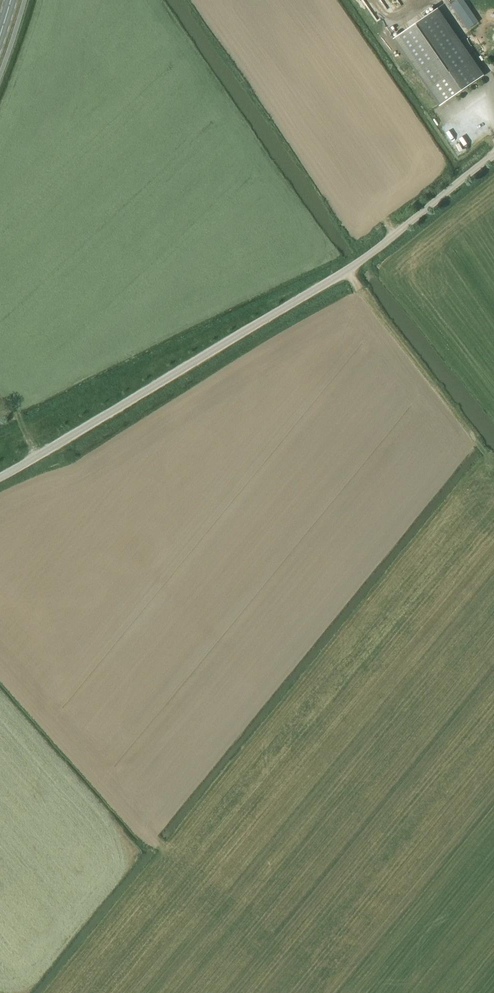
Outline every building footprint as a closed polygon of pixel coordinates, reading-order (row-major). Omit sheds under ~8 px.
[(370,11),(383,3),(381,0),(363,0),(370,11)] [(479,22),(464,0),(457,0),(451,5),(468,29),(479,22)] [(482,76),(436,10),(395,38),(441,104),(482,76)]
